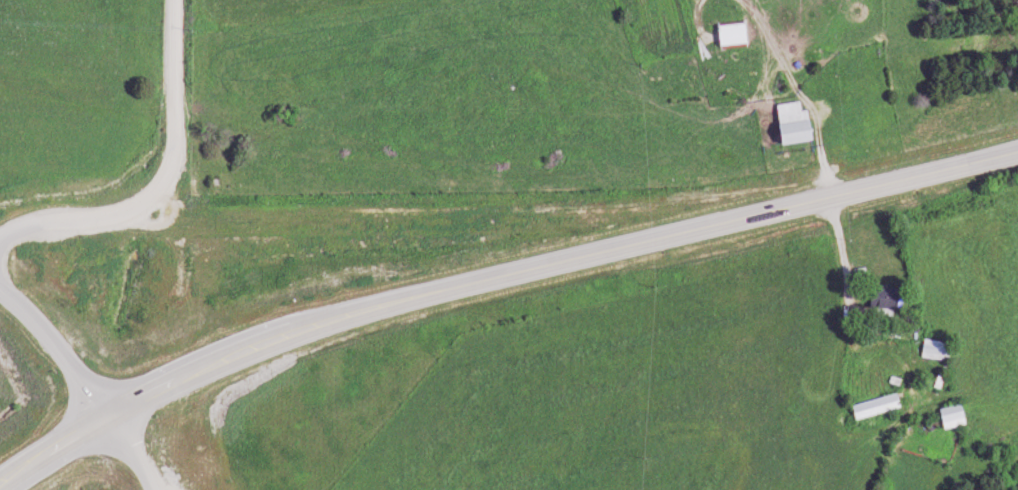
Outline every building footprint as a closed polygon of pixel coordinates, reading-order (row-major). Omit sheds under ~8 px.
[(714,47),(745,47),(745,22),(714,22),(714,47)] [(808,141),(804,111),(795,112),(794,103),(769,107),(774,146),(808,141)] [(828,168),(829,158),(817,158),(816,168),(828,168)] [(894,299),(865,295),(863,313),(892,317),(894,299)] [(918,357),(946,359),(947,342),(918,340),(918,357)] [(850,420),(897,408),(893,393),(846,405),(850,420)] [(933,410),(940,430),(964,422),(957,402),(933,410)]
